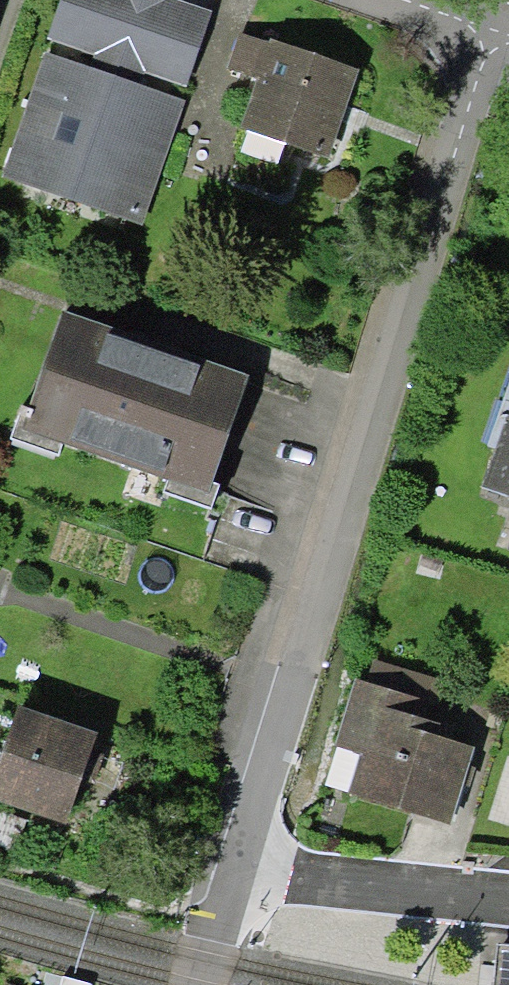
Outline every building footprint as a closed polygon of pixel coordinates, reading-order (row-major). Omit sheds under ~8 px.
[(47,39),(191,86),(215,12),(177,0),(60,0),(47,39)] [(364,80),(245,38),(231,78),(263,89),(248,133),(335,163),(364,80)] [(185,101),(44,55),(2,181),(143,227),(185,101)] [(254,383),(65,321),(28,435),(217,496),(254,383)] [(492,490),(508,496),(508,444),(492,490)] [(402,697),(376,689),(359,744),(375,748),(363,789),(451,815),(470,749),(423,735),(427,722),(397,713),(402,697)] [(23,705),(0,768),(0,801),(70,826),(103,733),(23,705)] [(496,984),(508,984),(508,943),(500,942),(496,984)]
